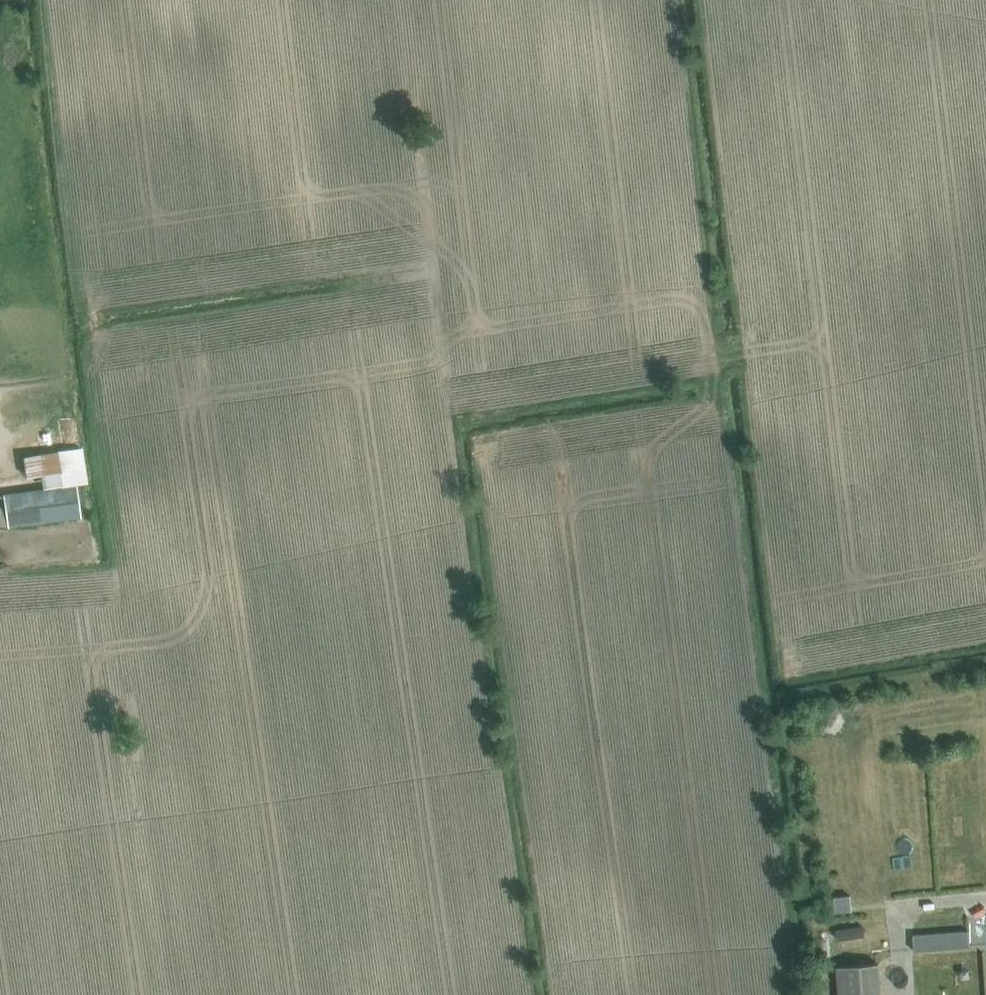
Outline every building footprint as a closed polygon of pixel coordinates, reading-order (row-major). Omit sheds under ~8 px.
[(46,488),(77,483),(85,482),(80,446),(40,452),(43,472),(46,488)] [(82,516),(77,483),(5,494),(10,527),(82,516)] [(834,896),(835,913),(851,912),(850,895),(834,896)] [(969,947),(968,931),(913,935),(914,951),(969,947)] [(879,965),(838,967),(840,994),(881,994),(879,965)]
